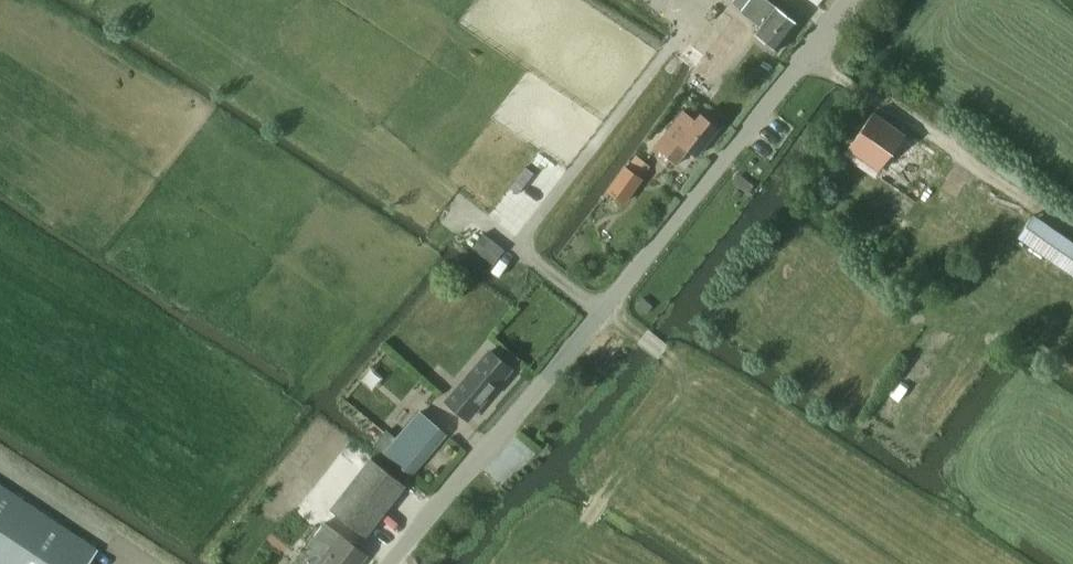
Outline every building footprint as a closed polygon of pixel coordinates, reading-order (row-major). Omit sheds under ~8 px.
[(740,13),(760,28),(754,35),(777,52),(798,24),(767,0),(750,0),(740,13)] [(676,164),(687,149),(697,157),(719,129),(701,115),(695,122),(683,112),(655,147),(676,164)] [(872,112),(848,148),(879,169),(904,134),(872,112)] [(626,167),(608,192),(624,203),(625,201),(639,182),(642,179),(626,167)] [(1015,235),(1072,276),(1072,241),(1032,212),(1015,235)] [(483,234),(471,249),(490,263),(501,249),(483,234)] [(642,299),(636,306),(646,315),(652,308),(642,299)] [(464,388),(449,405),(466,420),(510,368),(484,346),(473,359),(479,364),(461,385),(464,388)] [(386,432),(374,446),(405,472),(440,430),(419,413),(396,440),(386,432)] [(364,538),(405,486),(370,459),(329,511),(364,538)] [(97,551),(0,486),(0,563),(88,563),(97,551)] [(365,556),(324,523),(306,545),(313,551),(323,559),(318,563),(358,563),(365,556)] [(303,563),(318,563),(323,559),(313,551),(303,563)]
